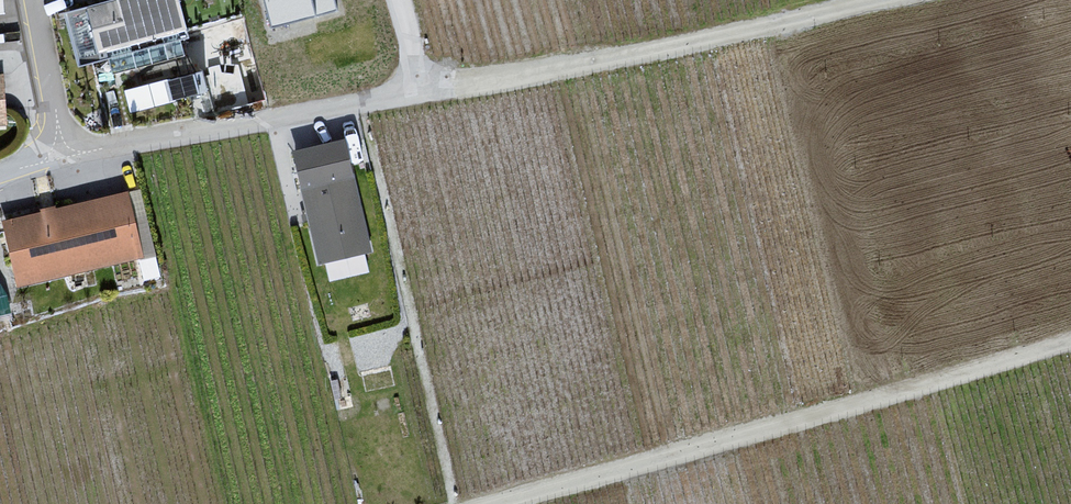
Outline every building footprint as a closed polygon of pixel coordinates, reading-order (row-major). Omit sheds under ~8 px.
[(125,65),(183,50),(181,40),(189,38),(179,0),(113,0),(71,11),(86,65),(93,63),(108,59),(111,69),(125,65)] [(271,31),(342,14),(338,0),(263,0),(271,31)] [(202,71),(177,78),(182,98),(207,92),(202,71)] [(296,156),(311,221),(320,261),(368,250),(344,144),(296,156)] [(130,223),(123,194),(92,201),(95,211),(66,218),(64,211),(7,225),(15,260),(36,255),(42,277),(138,254),(131,222),(130,223)]
